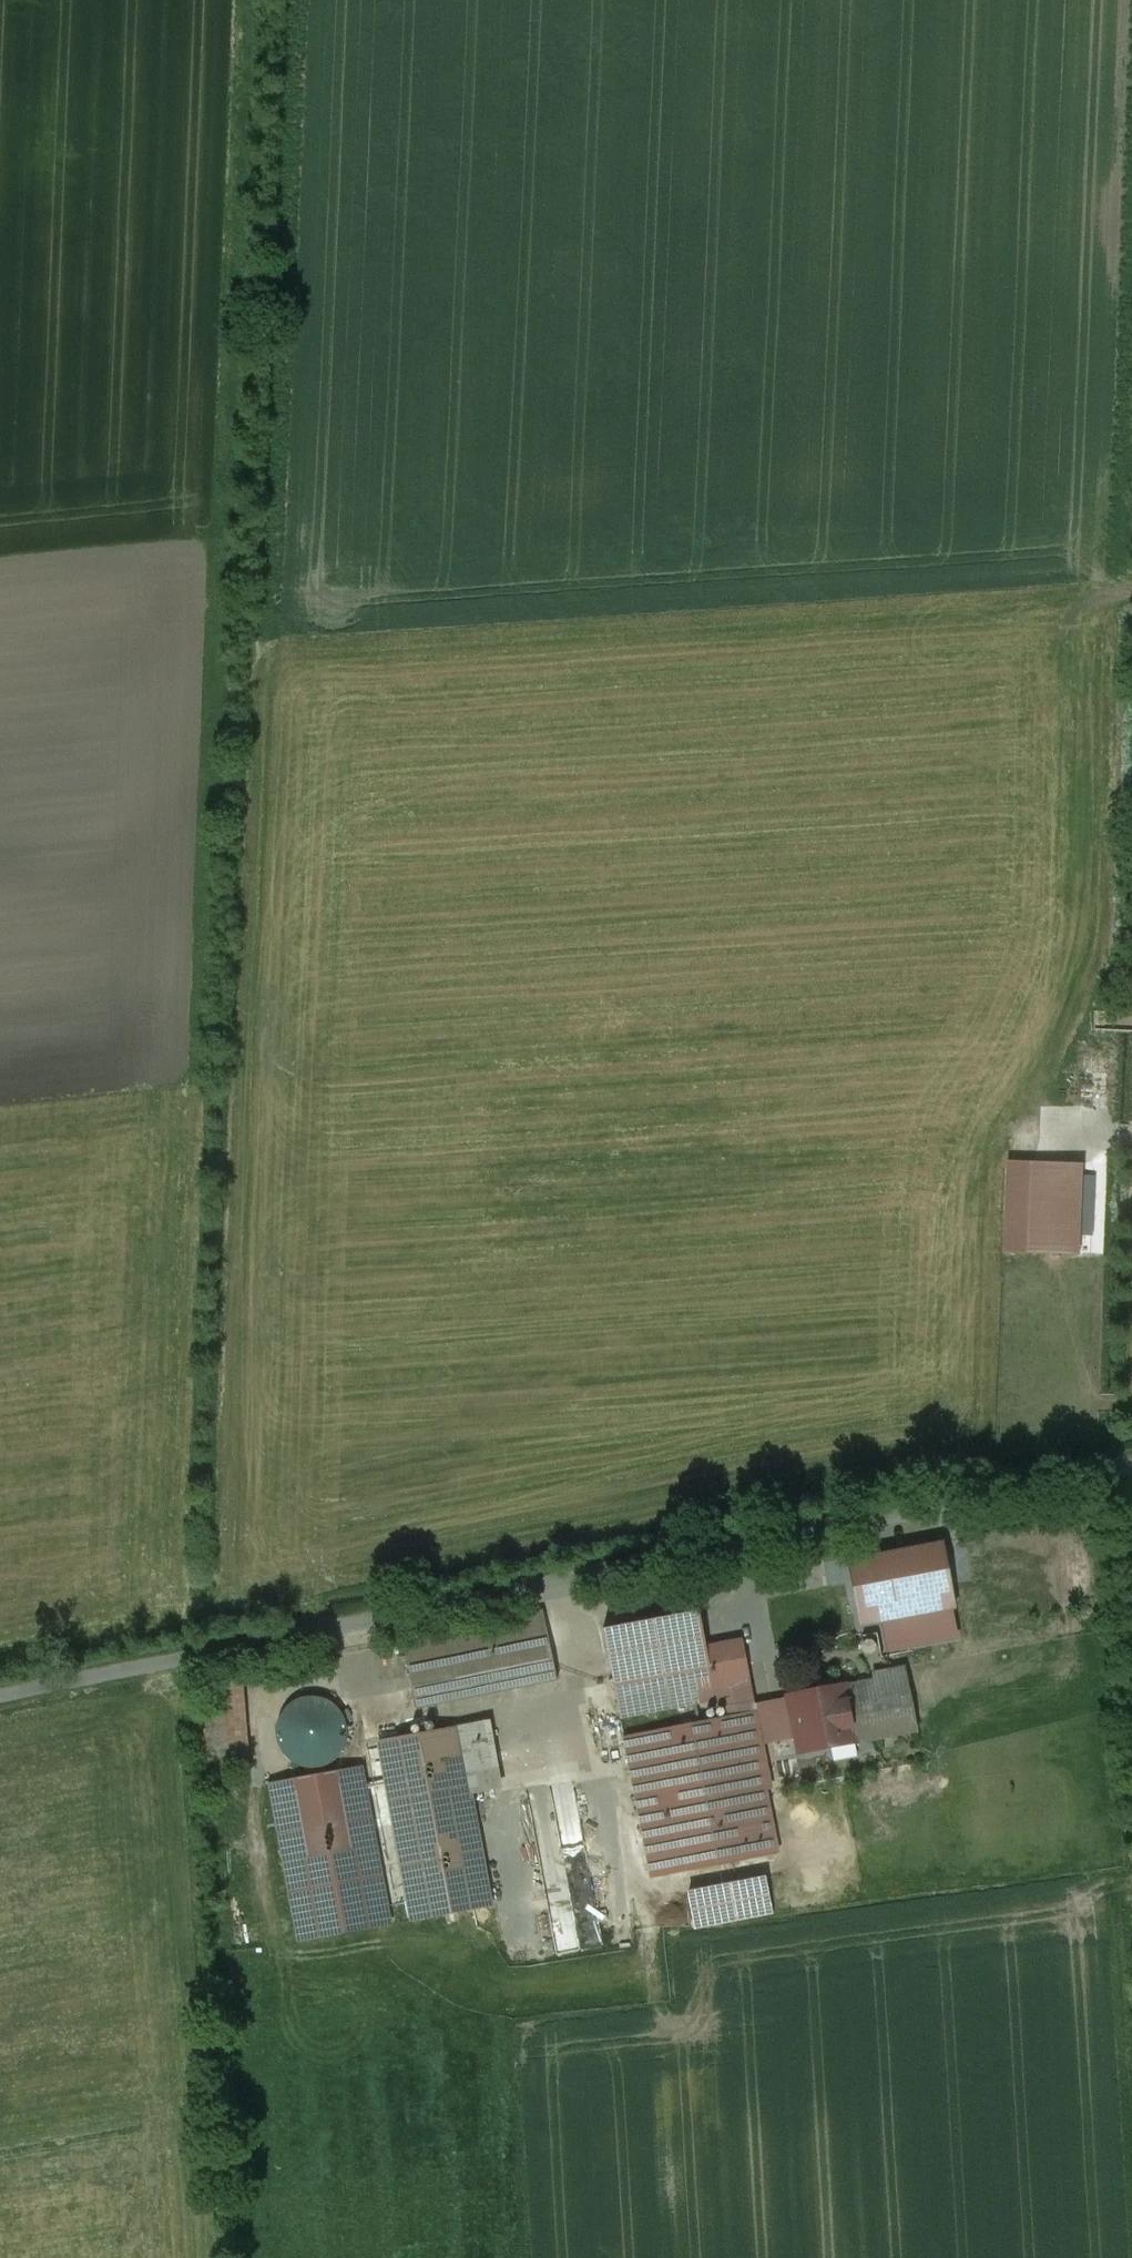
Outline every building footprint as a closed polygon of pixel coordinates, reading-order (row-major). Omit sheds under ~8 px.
[(1082,1166),(1009,1163),(1006,1253),(1078,1256),(1082,1166)] [(942,1566),(854,1582),(862,1627),(951,1610),(942,1566)] [(740,1627),(704,1634),(703,1631),(699,1611),(604,1629),(621,1719),(677,1709),(752,1694),(753,1694),(740,1627)] [(540,1614),(403,1642),(417,1708),(557,1680),(545,1622),(540,1614)] [(793,1712),(796,1736),(802,1753),(917,1732),(907,1669),(875,1675),(877,1683),(831,1693),(829,1689),(808,1694),(811,1709),(793,1712)] [(752,1694),(677,1709),(680,1727),(625,1738),(634,1788),(654,1785),(669,1863),(734,1850),(737,1863),(776,1855),(760,1773),(768,1772),(762,1743),(755,1710),(752,1694)] [(346,1746),(349,1732),(346,1718),(338,1707),(326,1699),(312,1697),(299,1700),(287,1708),(280,1720),(277,1734),(280,1747),(288,1759),(300,1766),(314,1768),(327,1765),(339,1757),(346,1746)] [(796,1736),(793,1712),(792,1703),(755,1710),(762,1743),(796,1736)] [(463,1727),(379,1743),(412,1922),(475,1911),(492,1907),(464,1747),(480,1744),(477,1724),(463,1727)] [(362,1768),(272,1785),(301,1942),(391,1926),(362,1768)] [(767,1880),(689,1895),(696,1929),(774,1914),(767,1880)]
